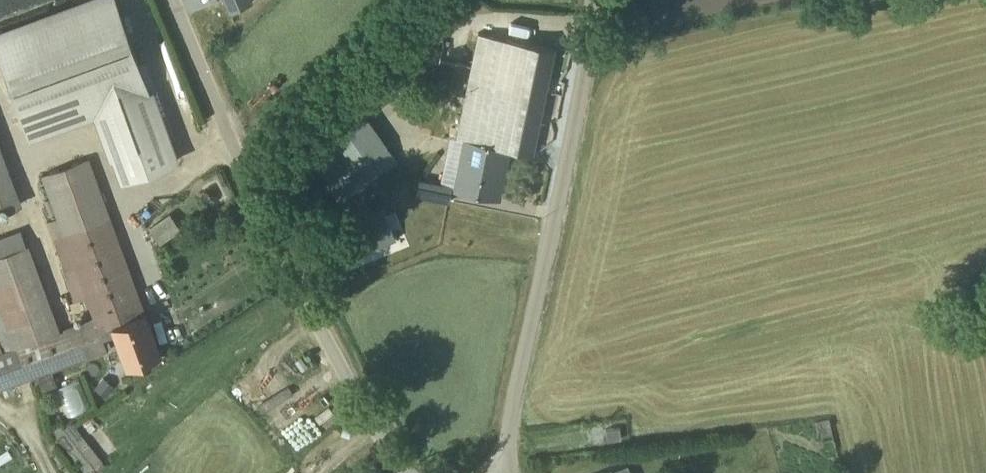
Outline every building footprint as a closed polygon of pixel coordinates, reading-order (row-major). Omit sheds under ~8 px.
[(119,181),(178,160),(152,89),(148,90),(115,0),(78,0),(0,28),(0,64),(28,141),(93,117),(109,160),(111,159),(119,181)] [(553,48),(552,48),(477,32),(476,33),(455,137),(531,153),(532,152),(553,48)] [(337,202),(338,202),(398,162),(396,159),(399,157),(397,154),(394,156),(353,98),(386,74),(375,58),(335,86),(335,87),(345,100),(292,136),(337,202)] [(499,194),(507,149),(449,137),(440,182),(419,178),(418,180),(415,197),(448,204),(449,203),(452,189),(497,198),(499,194)] [(0,145),(0,203),(5,201),(8,210),(22,205),(0,145)] [(161,354),(87,159),(40,175),(55,217),(46,221),(63,270),(62,271),(74,301),(74,302),(85,298),(91,315),(87,317),(88,319),(59,330),(28,245),(26,245),(20,230),(19,229),(0,236),(0,342),(3,351),(0,352),(0,390),(107,352),(107,351),(103,339),(113,336),(124,366),(125,367),(160,355),(161,354)] [(394,239),(382,209),(325,232),(338,262),(394,239)] [(181,229),(169,213),(149,227),(148,227),(159,244),(181,229)] [(51,373),(36,378),(41,391),(56,385),(51,373)] [(79,376),(55,386),(69,417),(92,406),(79,376)] [(113,385),(103,377),(94,388),(104,396),(113,385)] [(52,431),(85,472),(98,472),(108,465),(104,460),(102,461),(72,422),(63,428),(60,425),(52,431)] [(623,429),(608,432),(610,445),(625,442),(623,429)] [(627,464),(605,472),(630,472),(627,464)]
